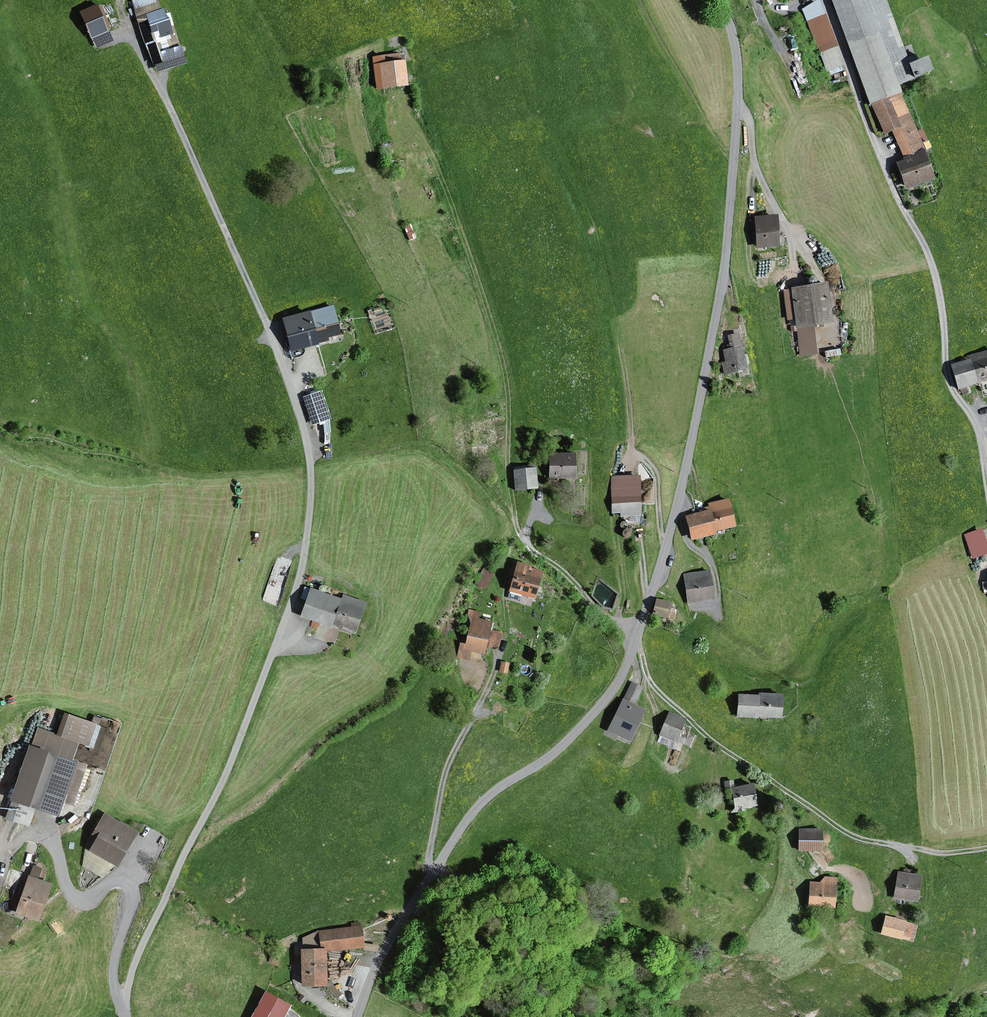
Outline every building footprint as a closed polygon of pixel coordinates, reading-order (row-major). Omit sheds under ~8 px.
[(152,63),(182,54),(169,13),(166,14),(164,8),(160,9),(158,0),(133,0),(152,63)] [(887,141),(895,138),(904,162),(897,167),(905,192),(936,185),(900,92),(935,80),(925,60),(909,61),(887,0),(831,0),(887,141)] [(844,74),(819,5),(803,15),(827,81),(844,74)] [(98,6),(81,14),(91,39),(109,32),(98,6)] [(388,58),(369,59),(371,97),(408,95),(407,68),(389,68),(388,58)] [(778,220),(758,220),(757,249),(777,250),(778,220)] [(827,290),(785,294),(789,330),(796,330),(799,359),(817,357),(815,329),(830,328),(827,290)] [(332,308),(284,320),(293,352),(340,340),(332,308)] [(736,352),(722,355),(727,380),(749,375),(741,336),(733,338),(736,352)] [(953,369),(960,392),(986,383),(986,358),(953,369)] [(317,396),(303,401),(312,427),(325,423),(317,396)] [(577,457),(549,457),(549,483),(577,483),(577,457)] [(537,469),(516,472),(518,492),(539,490),(537,469)] [(642,479),(613,479),(613,515),(642,515),(642,479)] [(713,511),(687,517),(693,543),(722,536),(720,529),(735,525),(729,499),(711,503),(713,511)] [(966,537),(972,558),(986,554),(986,549),(982,532),(966,537)] [(543,575),(515,566),(507,591),(535,600),(543,575)] [(485,567),(478,584),(489,588),(495,571),(485,567)] [(711,572),(685,576),(689,605),(715,601),(711,572)] [(341,603),(312,591),(302,617),(357,638),(369,606),(343,596),(341,603)] [(673,607),(659,602),(654,617),(669,621),(673,607)] [(481,615),(469,612),(457,661),(468,663),(470,654),(485,657),(493,626),(479,623),(481,615)] [(503,644),(504,629),(494,629),(492,644),(503,644)] [(643,694),(633,689),(611,736),(632,746),(647,713),(636,708),(643,694)] [(782,699),(740,697),(739,719),(781,721),(782,699)] [(97,727),(64,717),(59,737),(91,747),(97,727)] [(687,726),(670,718),(659,738),(676,746),(687,726)] [(90,768),(33,749),(8,822),(28,829),(42,791),(58,796),(56,802),(76,809),(90,768)] [(756,786),(732,790),(736,810),(759,806),(756,786)] [(139,836),(109,819),(90,853),(120,870),(139,836)] [(824,833),(800,831),(798,853),(823,855),(824,833)] [(922,878),(899,874),(894,898),(918,902),(922,878)] [(824,885),(811,884),(808,907),(838,911),(842,878),(825,876),(824,885)] [(49,887),(24,881),(14,917),(40,924),(49,887)] [(909,926),(887,918),(881,935),(903,942),(909,926)] [(362,927),(319,932),(322,950),(328,950),(328,954),(365,949),(362,927)] [(322,950),(303,950),(303,988),(328,987),(328,954),(328,950),(322,950)] [(272,960),(280,960),(281,953),(273,952),(272,960)] [(266,993),(253,1016),(284,1016),(290,1006),(266,993)]
